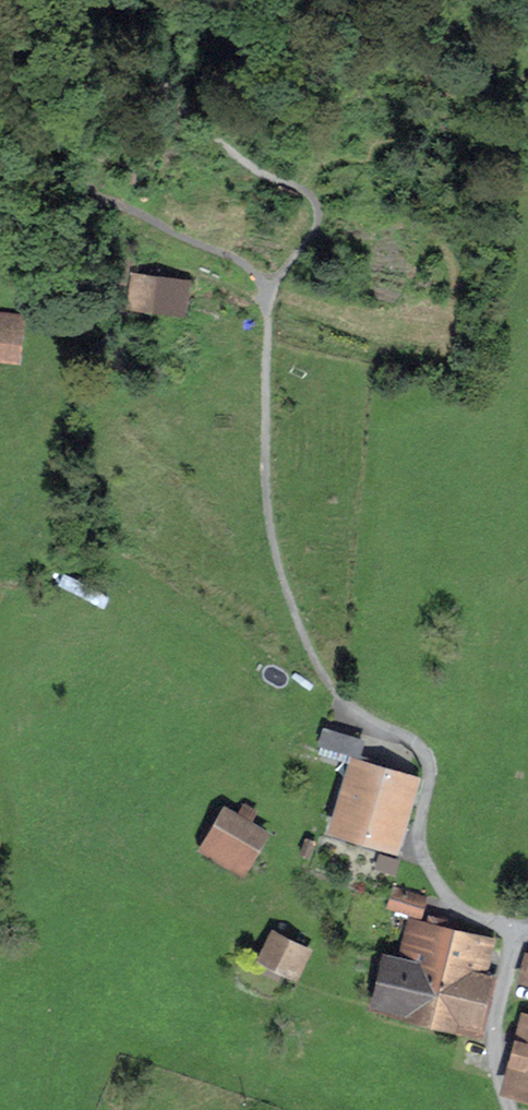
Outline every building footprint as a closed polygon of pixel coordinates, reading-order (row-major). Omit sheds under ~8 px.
[(139,275),(134,303),(180,312),(184,283),(139,275)] [(14,356),(18,318),(0,316),(0,354),(14,356)] [(367,738),(324,727),(319,747),(362,757),(367,738)] [(356,761),(336,825),(393,842),(413,779),(356,761)] [(227,810),(204,849),(239,870),(262,832),(227,810)] [(393,887),(387,906),(420,915),(426,897),(393,887)] [(381,966),(372,999),(425,1013),(434,982),(439,983),(452,932),(427,924),(416,966),(389,959),(387,968),(381,966)] [(307,950),(275,931),(261,954),(294,973),(307,950)] [(470,973),(479,939),(452,932),(439,983),(434,982),(425,1013),(482,1029),(495,981),(470,973)] [(517,1089),(527,1092),(527,1043),(520,1041),(508,1085),(517,1089)]
